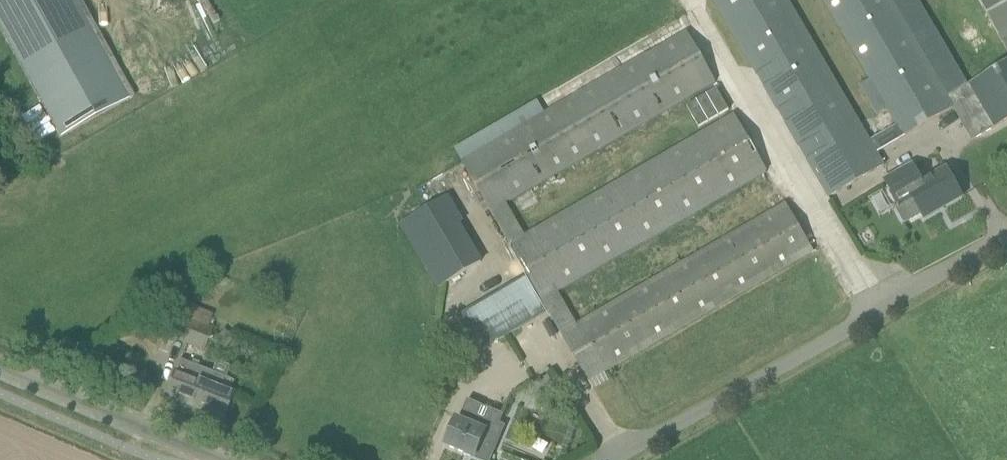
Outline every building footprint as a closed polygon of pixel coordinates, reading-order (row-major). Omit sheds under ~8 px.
[(56,130),(60,137),(134,97),(80,0),(0,0),(0,29),(56,130)] [(968,85),(918,0),(826,0),(872,78),(859,86),(876,115),(886,109),(896,125),(886,132),(871,141),(856,114),(789,0),(714,0),(829,197),(884,165),(877,152),(954,108),(972,141),(1006,121),(1006,62),(968,85)] [(1003,44),(1006,51),(1006,0),(979,0),(1003,44)] [(812,249),(785,203),(575,325),(555,292),(766,169),(733,113),(523,236),(503,202),(714,80),(685,31),(461,162),(527,275),(456,316),(477,352),(547,311),(588,380),(812,249)] [(922,181),(913,164),(885,180),(899,205),(895,207),(904,223),(922,214),(924,218),(939,209),(938,207),(961,194),(947,168),(922,181)] [(480,261),(444,199),(402,223),(438,286),(480,261)] [(187,305),(182,318),(174,339),(202,350),(211,329),(208,328),(213,316),(187,305)] [(221,419),(229,401),(232,394),(220,389),(225,379),(181,360),(175,372),(165,394),(176,399),(178,396),(187,400),(186,403),(221,419)] [(549,378),(532,387),(543,406),(559,396),(549,378)] [(446,445),(481,459),(489,459),(503,427),(499,425),(504,414),(468,400),(460,419),(457,418),(446,445)]
